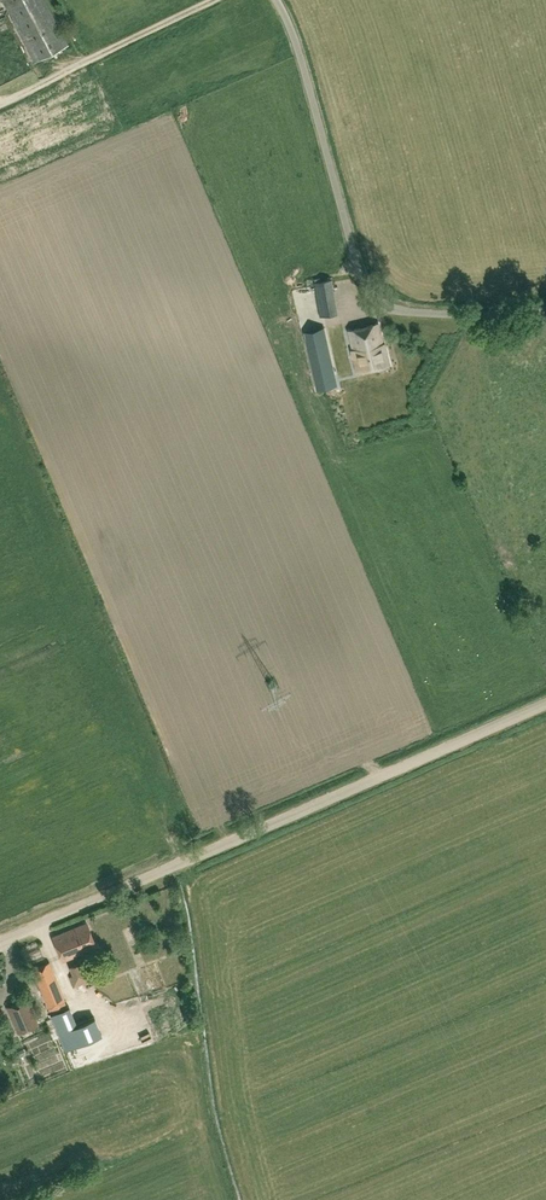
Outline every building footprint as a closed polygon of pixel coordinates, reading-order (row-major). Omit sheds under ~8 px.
[(36,62),(68,44),(45,0),(3,0),(36,62)] [(315,283),(316,291),(333,288),(332,280),(315,283)] [(333,288),(316,291),(321,314),(338,311),(333,288)] [(380,324),(350,329),(354,349),(352,349),(357,371),(389,365),(386,347),(384,347),(380,324)] [(304,330),(317,388),(337,384),(324,325),(304,330)] [(136,916),(127,920),(134,936),(143,932),(136,916)] [(52,936),(62,961),(97,947),(87,922),(52,936)] [(83,960),(65,968),(73,987),(91,980),(83,960)] [(32,968),(42,992),(48,1007),(51,1005),(53,1011),(60,1007),(59,1002),(65,1000),(49,962),(32,968)] [(37,1023),(33,1013),(26,998),(7,1007),(19,1032),(37,1023)] [(69,1009),(52,1016),(65,1050),(99,1036),(92,1018),(75,1025),(69,1009)] [(12,1048),(15,1058),(24,1056),(21,1046),(12,1048)] [(92,1072),(80,1074),(85,1098),(97,1095),(92,1072)]
